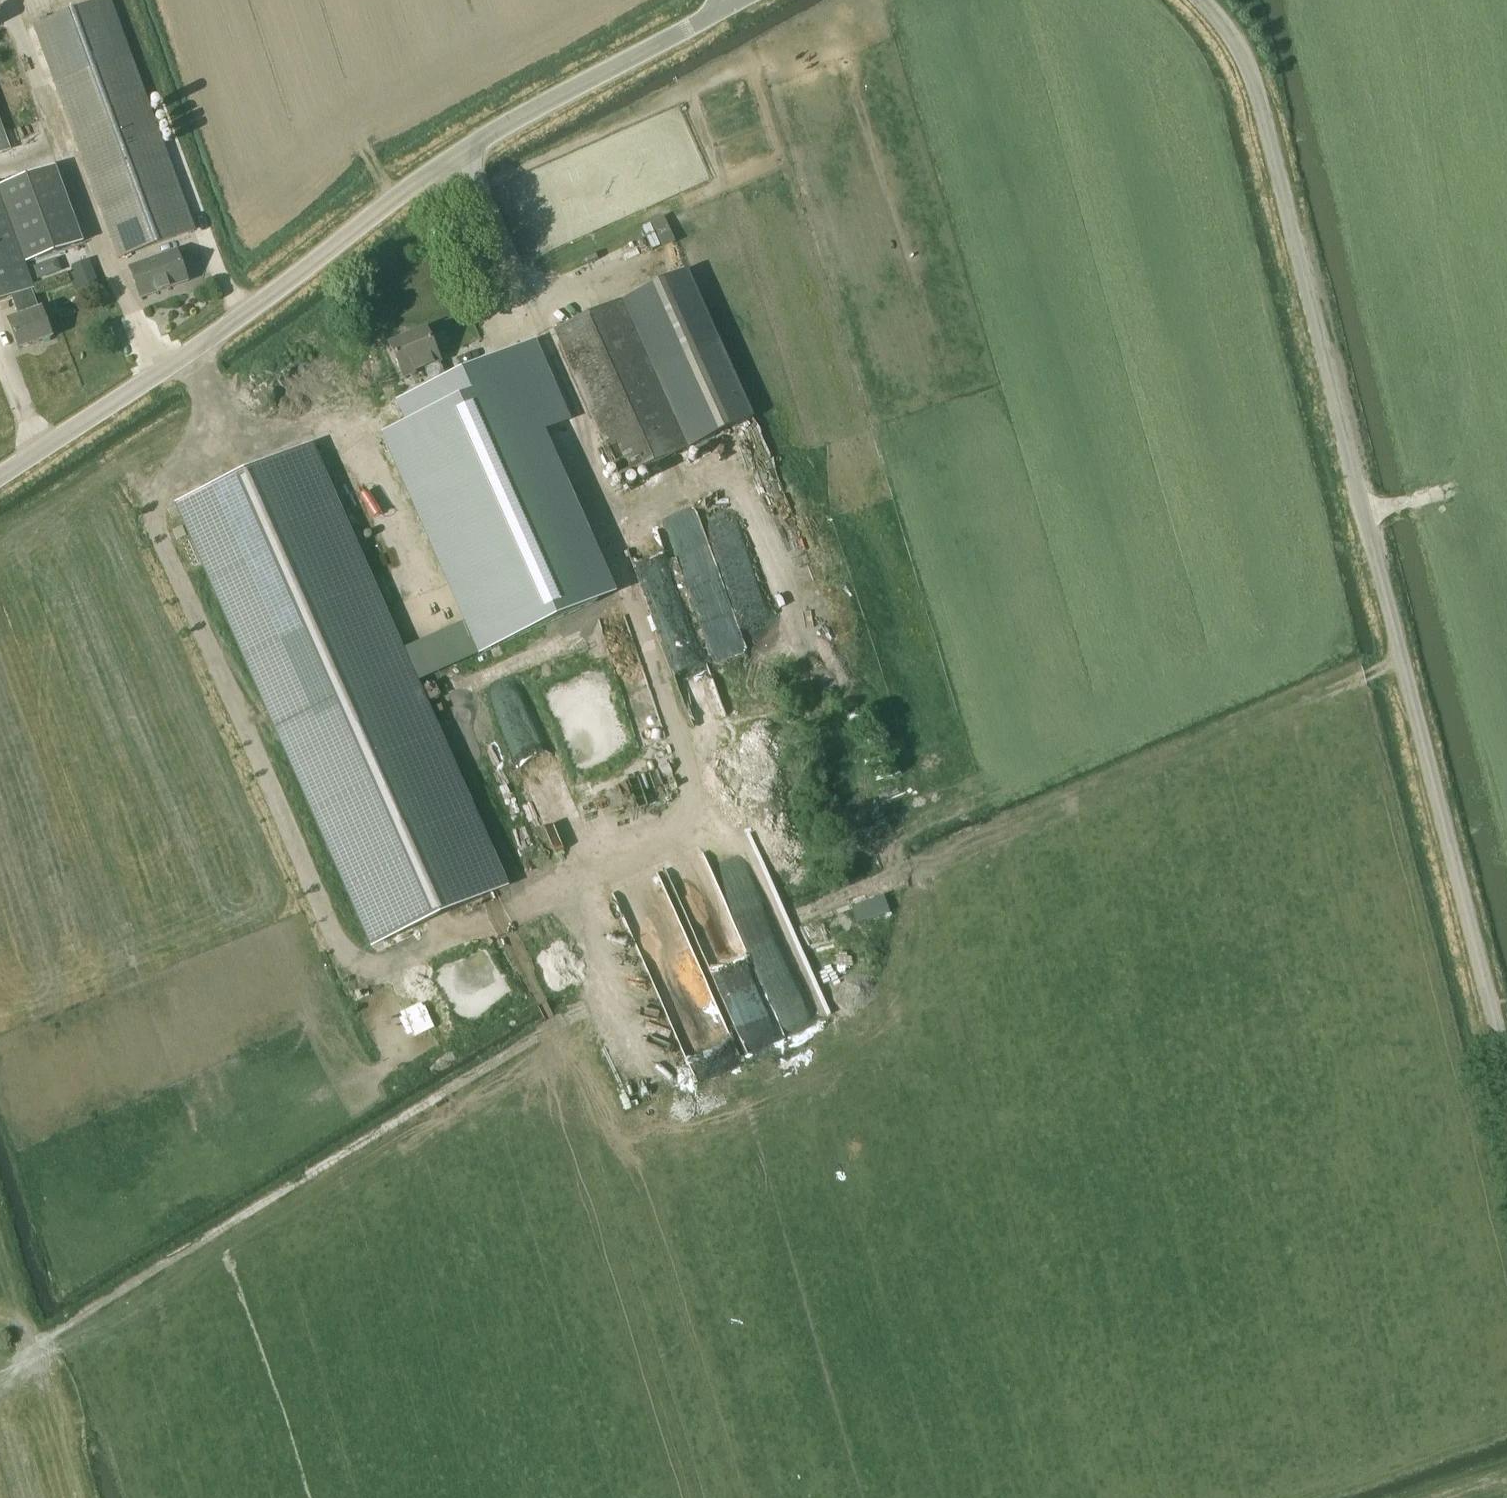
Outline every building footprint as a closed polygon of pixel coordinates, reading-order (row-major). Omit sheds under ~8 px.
[(119,257),(195,230),(111,0),(105,0),(35,25),(119,257)] [(11,151),(0,121),(0,155),(11,151)] [(0,188),(0,195),(25,265),(83,244),(56,168),(0,188)] [(39,311),(31,291),(34,290),(25,265),(0,195),(0,302),(11,298),(19,319),(8,322),(18,350),(52,337),(42,310),(39,311)] [(673,215),(648,223),(656,248),(681,241),(673,215)] [(130,268),(141,299),(188,282),(177,251),(130,268)] [(72,263),(78,288),(100,282),(94,258),(72,263)] [(622,478),(753,420),(754,419),(688,273),(556,332),(622,478)] [(424,368),(433,387),(447,381),(439,362),(426,331),(391,347),(405,377),(424,368)] [(572,426),(535,343),(403,403),(412,423),(387,434),(543,780),(658,728),(531,444),(572,426)] [(497,879),(312,439),(182,492),(362,930),(497,879)] [(736,493),(702,504),(749,651),(783,640),(736,493)] [(675,897),(628,919),(700,1073),(745,1052),(731,1022),(733,1021),(675,897)]
